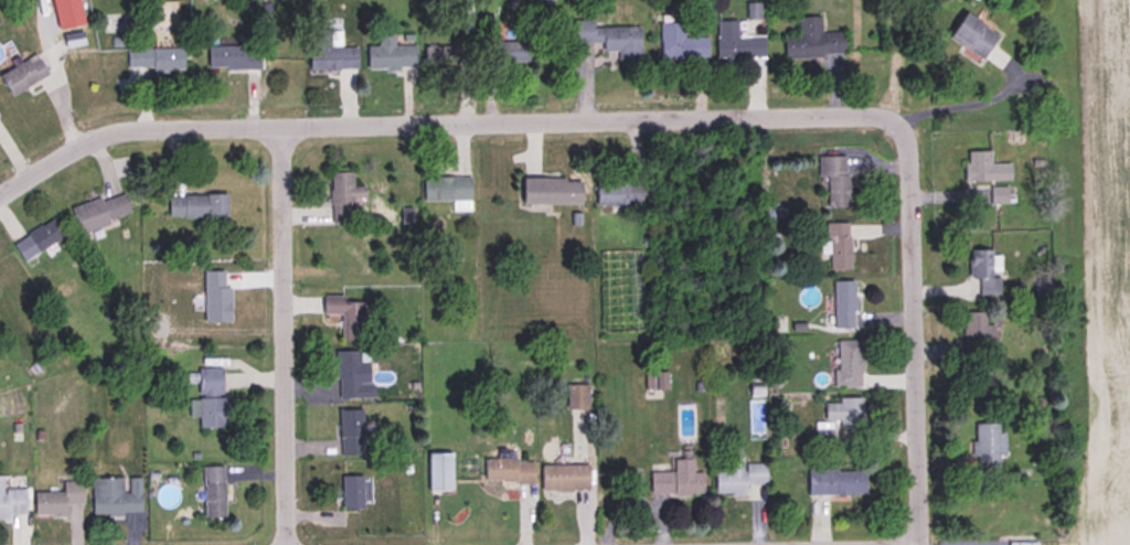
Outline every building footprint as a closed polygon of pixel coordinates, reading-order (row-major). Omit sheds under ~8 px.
[(56,30),(50,0),(78,0),(83,23),(56,30)] [(983,60),(999,34),(963,13),(949,39),(983,60)] [(782,36),(783,57),(843,55),(843,32),(820,32),(819,17),(798,18),(799,35),(782,36)] [(601,42),(601,51),(617,51),(617,60),(639,58),(639,26),(594,28),(594,20),(573,21),(574,43),(601,42)] [(765,35),(737,35),(737,21),(716,21),(716,58),(765,58),(765,35)] [(659,58),(707,60),(707,38),(682,38),(682,23),(659,23),(659,58)] [(62,33),(81,30),(85,44),(64,47),(62,33)] [(356,70),(356,47),(341,47),(341,30),(311,30),(311,70),(356,70)] [(367,46),(367,70),(416,70),(416,45),(393,45),(393,35),(377,35),(377,46),(367,46)] [(494,42),(494,65),(527,65),(527,42),(494,42)] [(206,46),(206,70),(259,70),(259,46),(206,46)] [(455,46),(424,46),(424,70),(455,70),(455,46)] [(183,71),(183,49),(127,49),(127,71),(183,71)] [(36,55),(0,73),(0,79),(8,96),(47,76),(36,55)] [(1010,180),(1010,163),(990,163),(990,151),(964,151),(964,181),(1010,180)] [(818,178),(825,178),(828,207),(850,206),(848,156),(817,157),(818,178)] [(323,175),(326,226),(349,226),(348,202),(360,201),(359,189),(347,190),(347,175),(323,175)] [(470,211),(470,178),(424,178),(424,201),(452,201),(452,211),(470,211)] [(522,179),(522,204),(580,204),(580,179),(522,179)] [(628,181),(596,181),(596,205),(628,205),(628,181)] [(990,202),(1005,203),(1006,188),(991,186),(990,202)] [(77,233),(130,220),(124,193),(71,205),(77,233)] [(227,195),(168,195),(168,217),(227,217),(227,195)] [(63,235),(51,218),(11,245),(23,263),(63,235)] [(850,269),(849,223),(827,223),(828,270),(850,269)] [(1000,276),(993,276),(993,249),(968,249),(968,278),(979,278),(979,295),(1000,295),(1000,276)] [(831,329),(855,329),(855,281),(831,281),(831,329)] [(338,301),(338,295),(317,295),(317,313),(334,313),(334,340),(358,340),(358,301),(338,301)] [(985,311),(962,311),(962,360),(994,360),(994,323),(985,323),(985,311)] [(834,387),(861,387),(861,341),(834,341),(834,387)] [(331,352),(331,400),(367,399),(367,388),(356,388),(356,385),(367,385),(366,363),(355,364),(355,351),(331,352)] [(222,395),(222,368),(198,368),(198,395),(222,395)] [(587,384),(565,384),(565,408),(587,408),(587,384)] [(228,398),(198,398),(198,428),(228,428),(228,398)] [(838,428),(862,428),(862,398),(836,398),(836,404),(824,404),(824,423),(838,423),(838,428)] [(334,457),(356,457),(356,412),(334,412),(334,457)] [(972,473),(996,473),(996,424),(972,424),(972,473)] [(425,493),(448,493),(448,456),(425,456),(425,493)] [(701,472),(691,472),(691,459),(672,460),(672,472),(650,472),(650,495),(702,494),(701,472)] [(531,483),(531,460),(482,460),(482,483),(531,483)] [(711,498),(744,498),(744,488),(761,488),(761,467),(739,467),(739,461),(724,461),(724,475),(711,475),(711,498)] [(203,515),(224,515),(224,467),(203,467),(203,515)] [(585,469),(539,469),(539,494),(585,494),(585,469)] [(862,472),(804,472),(804,499),(862,499),(862,472)] [(24,516),(24,488),(2,488),(2,474),(0,474),(0,516),(24,516)] [(337,510),(358,510),(358,475),(337,475),(337,510)] [(92,479),(92,515),(141,514),(141,479),(125,479),(92,479)] [(62,491),(34,491),(34,515),(65,515),(65,504),(83,504),(83,481),(62,481),(62,491)]
